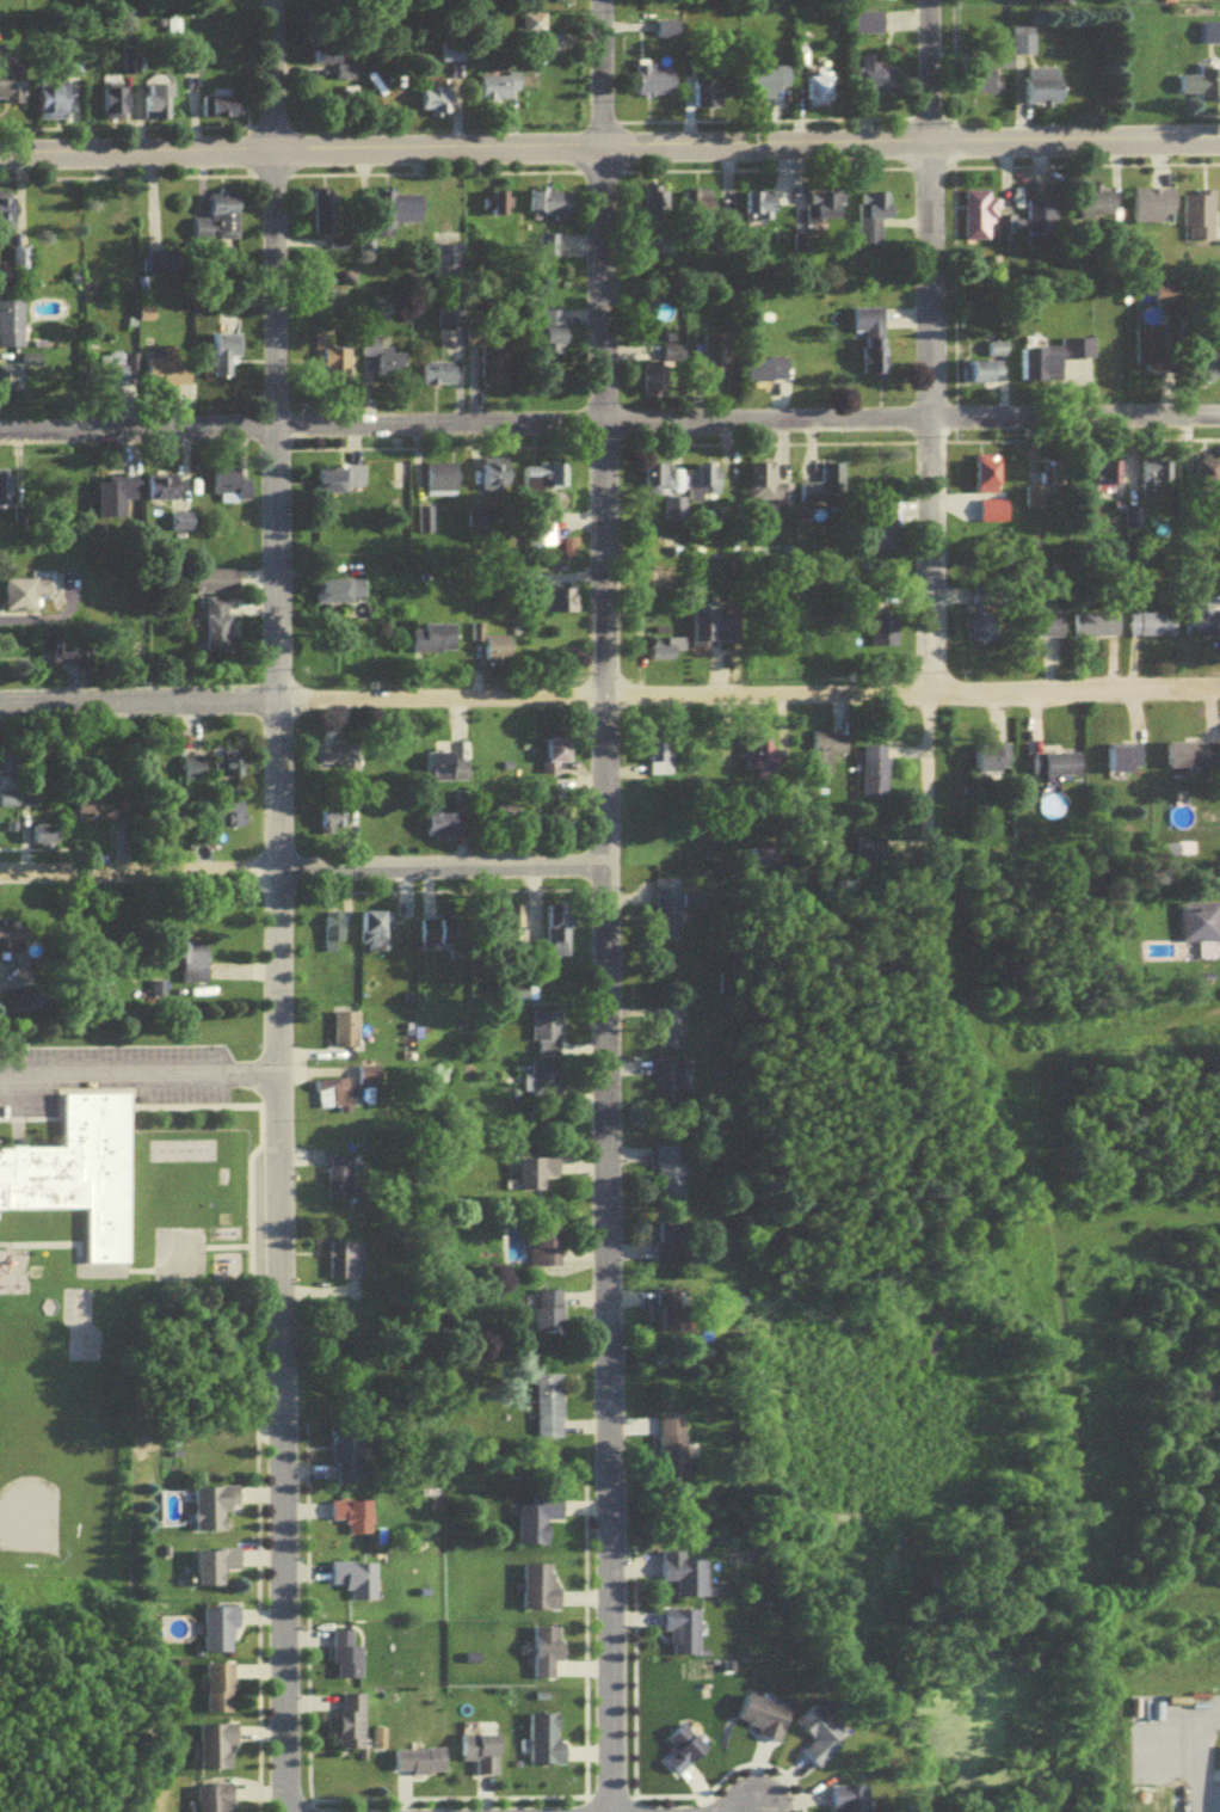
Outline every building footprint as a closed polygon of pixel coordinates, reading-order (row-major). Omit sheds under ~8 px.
[(852,17),(852,39),(885,39),(885,17),(852,17)] [(1202,28),(1201,49),(1219,50),(1219,28),(1202,28)] [(1036,59),(1035,33),(1010,33),(1011,58),(988,59),(989,74),(965,75),(966,101),(1001,99),(1000,75),(1014,75),(1013,60),(1036,59)] [(356,87),(356,65),(347,65),(347,47),(313,47),(313,70),(337,70),(337,87),(356,87)] [(635,100),(676,100),(676,75),(655,75),(655,66),(635,66),(635,100)] [(833,71),(813,70),(812,99),(832,100),(833,71)] [(1200,72),(1200,82),(1180,81),(1179,100),(1219,101),(1219,72),(1200,72)] [(755,102),(792,102),(792,73),(755,73),(755,102)] [(895,75),(855,75),(855,101),(895,101),(895,75)] [(1024,110),(1065,110),(1065,75),(1024,75),(1024,110)] [(519,82),(482,82),(482,106),(519,106),(519,82)] [(0,83),(0,109),(25,110),(26,83),(0,83)] [(39,125),(69,125),(69,84),(39,84),(39,125)] [(692,86),(692,112),(723,112),(723,86),(692,86)] [(145,126),(172,126),(172,90),(145,90),(145,126)] [(103,92),(103,125),(129,125),(129,92),(103,92)] [(422,95),(422,120),(459,120),(459,94),(422,95)] [(203,124),(243,124),(243,99),(214,99),(214,102),(203,102),(203,124)] [(673,193),(645,193),(645,229),(673,229),(673,193)] [(1086,194),(1086,224),(1116,224),(1116,194),(1086,194)] [(697,197),(698,215),(714,214),(713,195),(697,197)] [(1135,227),(1176,227),(1176,195),(1135,195),(1135,227)] [(313,197),(313,243),(338,243),(338,197),(313,197)] [(775,198),(745,198),(745,231),(775,231),(775,198)] [(841,198),(808,198),(808,225),(830,225),(830,216),(841,216),(841,198)] [(858,252),(882,252),(882,224),(892,224),(892,198),(858,198),(858,252)] [(1215,198),(1185,198),(1185,234),(1190,234),(1190,246),(1215,246),(1215,198)] [(0,199),(0,235),(18,235),(18,199),(0,199)] [(240,200),(210,200),(210,224),(193,224),(193,246),(240,246),(240,200)] [(388,229),(424,229),(424,202),(388,202),(388,229)] [(1017,249),(1017,221),(994,221),(994,249),(1017,249)] [(459,250),(436,250),(436,278),(459,278),(459,250)] [(14,252),(14,275),(32,275),(32,252),(14,252)] [(1156,289),(1156,310),(1179,310),(1179,289),(1156,289)] [(24,353),(24,300),(0,300),(0,353),(24,353)] [(852,313),(852,342),(885,342),(885,313),(852,313)] [(566,315),(541,315),(541,345),(566,345),(566,315)] [(1135,337),(1135,372),(1164,372),(1164,337),(1135,337)] [(243,340),(211,340),(211,383),(234,383),(234,364),(243,364),(243,340)] [(407,358),(382,358),(382,341),(361,341),(362,364),(376,364),(376,382),(407,382),(407,358)] [(704,341),(704,378),(731,378),(731,341),(704,341)] [(1059,353),(1019,353),(1019,387),(1063,386),(1063,366),(1094,366),(1094,344),(1059,345),(1059,353)] [(1005,361),(1005,349),(987,349),(987,361),(1005,361)] [(648,397),(671,396),(669,351),(646,352),(648,397)] [(515,392),(515,352),(482,352),(482,392),(515,392)] [(885,352),(865,352),(865,377),(885,377),(885,352)] [(351,380),(351,354),(321,354),(321,380),(351,380)] [(192,392),(192,362),(145,362),(145,392),(192,392)] [(788,364),(748,364),(748,387),(788,387),(788,364)] [(970,389),(1001,389),(1001,367),(970,367),(970,389)] [(455,368),(424,368),(424,391),(455,391),(455,368)] [(23,397),(23,371),(0,371),(0,397),(23,397)] [(980,462),(980,488),(999,488),(999,462),(980,462)] [(1199,465),(1199,501),(1219,501),(1219,465),(1199,465)] [(1166,506),(1166,467),(1142,467),(1142,506),(1166,506)] [(674,501),(674,468),(644,468),(644,501),(674,501)] [(791,511),(792,488),(776,487),(776,469),(748,468),(748,510),(791,511)] [(1117,468),(1095,468),(1095,505),(1117,505),(1117,468)] [(720,505),(720,469),(689,469),(689,505),(720,505)] [(318,500),(364,500),(364,472),(318,472),(318,500)] [(522,496),(568,497),(569,472),(522,472),(522,496)] [(427,502),(455,502),(455,478),(440,478),(440,473),(427,473),(427,502)] [(253,507),(253,485),(242,485),(242,475),(213,475),(213,507),(253,507)] [(148,507),(179,507),(179,482),(148,482),(148,507)] [(138,507),(138,483),(104,483),(104,524),(127,524),(127,507),(138,507)] [(872,525),(872,556),(897,556),(897,508),(885,508),(885,525),(872,525)] [(418,538),(432,538),(432,514),(418,514),(418,538)] [(193,520),(171,520),(171,536),(193,536),(193,520)] [(528,552),(554,552),(554,536),(528,536),(528,552)] [(239,576),(197,576),(197,599),(239,599),(239,576)] [(34,586),(7,585),(6,617),(39,617),(39,601),(53,602),(54,581),(34,581),(34,586)] [(363,586),(316,586),(316,610),(363,610),(363,586)] [(578,596),(550,596),(550,619),(578,619),(578,596)] [(205,605),(205,658),(233,658),(233,605),(205,605)] [(1202,627),(1212,626),(1209,608),(1199,609),(1202,627)] [(720,615),(700,616),(701,646),(721,645),(720,615)] [(1073,619),(1073,643),(1119,643),(1119,619),(1073,619)] [(1176,643),(1176,619),(1130,619),(1130,643),(1176,643)] [(1064,620),(1021,620),(1021,644),(1064,644),(1064,620)] [(877,622),(877,653),(897,653),(897,622),(877,622)] [(997,622),(972,622),(972,649),(997,649),(997,622)] [(458,632),(411,631),(410,659),(458,660),(458,632)] [(471,648),(485,647),(485,665),(512,664),(512,642),(478,643),(478,632),(471,633),(471,648)] [(40,670),(64,670),(64,644),(40,644),(40,670)] [(677,649),(649,652),(652,677),(680,673),(677,649)] [(814,739),(814,774),(830,774),(830,760),(846,760),(846,739),(814,739)] [(649,780),(672,780),(672,744),(649,744),(649,780)] [(572,769),(572,745),(545,745),(545,779),(556,779),(556,769),(572,769)] [(1168,748),(1168,774),(1219,774),(1219,748),(1168,748)] [(16,782),(16,750),(0,750),(0,782),(16,782)] [(359,784),(359,751),(317,751),(317,772),(341,772),(341,784),(359,784)] [(1142,777),(1142,751),(1106,751),(1106,777),(1142,777)] [(887,787),(887,752),(863,752),(863,787),(887,787)] [(975,778),(1009,778),(1009,753),(975,753),(975,778)] [(243,784),(243,755),(214,755),(214,784),(243,784)] [(468,758),(424,758),(424,788),(468,788),(468,758)] [(1034,782),(1082,782),(1082,759),(1034,759),(1034,782)] [(181,786),(206,786),(206,763),(181,763),(181,786)] [(0,800),(1,813),(20,811),(19,799),(0,800)] [(77,800),(77,832),(113,833),(133,833),(133,800),(77,800)] [(207,809),(206,834),(245,834),(245,809),(207,809)] [(456,811),(426,813),(428,843),(457,842),(456,811)] [(521,812),(494,812),(493,839),(520,839),(521,812)] [(346,814),(317,817),(320,841),(349,838),(346,814)] [(31,854),(62,854),(61,831),(30,831),(31,854)] [(656,919),(681,919),(681,885),(655,885),(656,919)] [(1219,947),(1219,906),(1182,906),(1182,947),(1219,947)] [(572,963),(572,911),(547,911),(547,963),(572,963)] [(324,958),(343,958),(343,919),(324,919),(324,958)] [(361,919),(361,957),(390,957),(390,919),(361,919)] [(486,924),(426,922),(425,951),(485,952),(486,924)] [(33,928),(0,928),(0,960),(33,960),(33,928)] [(209,989),(209,952),(183,952),(183,989),(209,989)] [(655,1013),(655,1055),(682,1055),(682,1013),(655,1013)] [(534,1020),(534,1061),(561,1061),(561,1020),(534,1020)] [(653,1110),(681,1110),(681,1064),(653,1064),(653,1110)] [(362,1074),(362,1089),(373,1089),(373,1084),(380,1084),(380,1074),(362,1074)] [(558,1100),(558,1078),(531,1078),(531,1099),(558,1100)] [(58,1085),(58,1112),(58,1116),(58,1136),(58,1141),(25,1142),(25,1140),(11,1140),(11,1144),(4,1144),(0,1144),(0,1206),(81,1205),(81,1257),(128,1257),(127,1106),(127,1083),(58,1085)] [(358,1085),(316,1085),(316,1114),(358,1114),(358,1085)] [(682,1150),(655,1150),(655,1205),(682,1205),(682,1150)] [(353,1162),(329,1162),(329,1204),(353,1204),(353,1162)] [(561,1165),(522,1165),(522,1197),(547,1197),(547,1183),(561,1183),(561,1165)] [(655,1226),(655,1268),(686,1268),(686,1226),(655,1226)] [(532,1272),(563,1272),(563,1233),(532,1233),(532,1272)] [(352,1285),(352,1248),(329,1248),(329,1285),(352,1285)] [(691,1294),(659,1294),(660,1339),(691,1338),(691,1294)] [(563,1297),(537,1297),(537,1338),(563,1338),(563,1297)] [(537,1445),(563,1445),(563,1381),(537,1381),(537,1445)] [(364,1490),(364,1432),(333,1432),(333,1490),(364,1490)] [(688,1487),(688,1446),(665,1446),(665,1487),(688,1487)] [(197,1492),(197,1535),(229,1535),(229,1515),(240,1515),(240,1492),(197,1492)] [(548,1551),(548,1527),(563,1527),(563,1506),(519,1506),(519,1551),(548,1551)] [(374,1508),(332,1508),(332,1528),(349,1528),(349,1541),(374,1541),(374,1508)] [(201,1591),(227,1591),(227,1574),(241,1574),(241,1555),(201,1555),(201,1591)] [(708,1564),(688,1564),(688,1558),(662,1558),(662,1586),(677,1586),(677,1603),(708,1603),(708,1564)] [(348,1606),(379,1606),(379,1568),(330,1567),(330,1592),(348,1592),(348,1606)] [(524,1571),(524,1614),(561,1614),(561,1595),(554,1595),(554,1571),(524,1571)] [(206,1659),(239,1659),(239,1614),(206,1614),(206,1659)] [(664,1637),(672,1637),(672,1660),(701,1660),(701,1614),(664,1614),(664,1637)] [(535,1684),(555,1683),(555,1666),(563,1665),(562,1632),(534,1632),(535,1684)] [(365,1684),(365,1652),(355,1652),(355,1636),(335,1636),(335,1684),(365,1684)] [(235,1670),(209,1670),(209,1718),(235,1718),(235,1670)] [(337,1717),(337,1754),(367,1754),(367,1699),(342,1699),(342,1717),(337,1717)] [(782,1744),(790,1712),(747,1701),(739,1733),(782,1744)] [(796,1728),(813,1746),(803,1755),(817,1771),(849,1741),(818,1708),(796,1728)] [(531,1769),(567,1769),(567,1747),(561,1747),(561,1719),(531,1719),(531,1769)] [(708,1754),(685,1728),(666,1745),(674,1754),(663,1764),(679,1781),(708,1754)] [(237,1730),(202,1730),(202,1774),(237,1774),(237,1730)] [(478,1766),(477,1780),(502,1780),(502,1739),(462,1739),(462,1766),(478,1766)] [(396,1754),(396,1778),(447,1778),(447,1754),(396,1754)] [(867,1789),(830,1793),(832,1811),(869,1811),(867,1789)] [(199,1811),(232,1811),(232,1791),(199,1791),(199,1811)]
